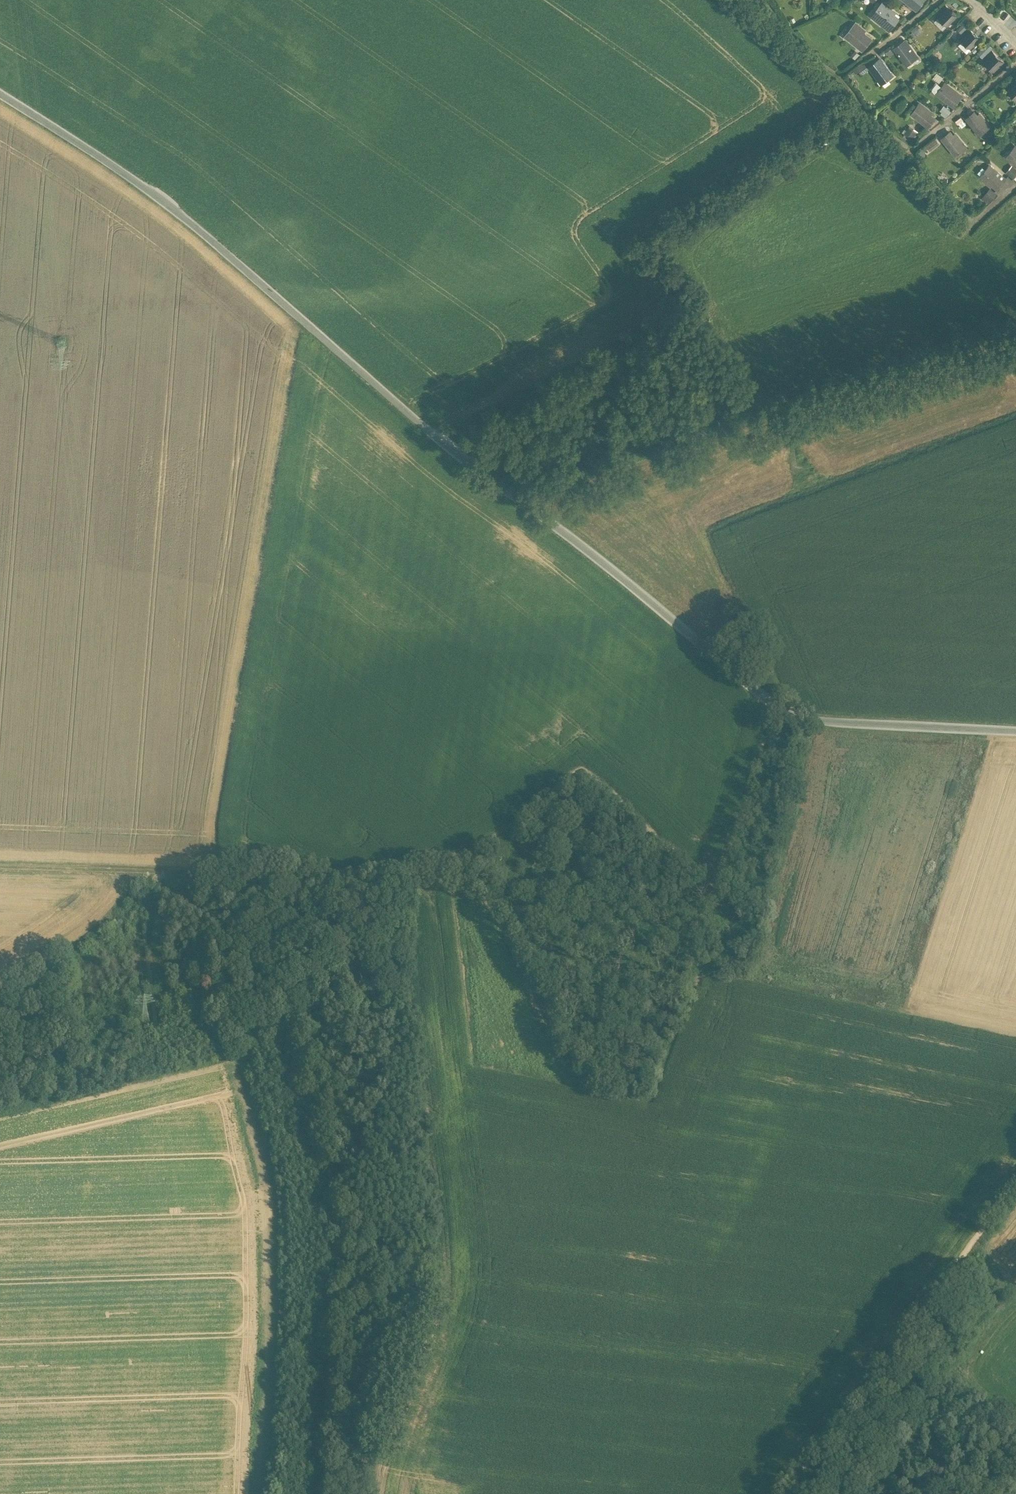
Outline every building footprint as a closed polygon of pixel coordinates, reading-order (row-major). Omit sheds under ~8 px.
[(916,8),(922,0),(906,0),(916,8)] [(899,15),(882,2),(881,4),(882,5),(874,16),(889,28),(899,15)] [(958,16),(946,5),(936,15),(948,27),(958,16)] [(866,29),(856,21),(854,24),(856,26),(847,36),(862,48),(871,37),(864,32),(866,29)] [(917,22),(910,28),(916,35),(923,29),(917,22)] [(981,39),(969,27),(959,38),(971,49),(981,39)] [(905,39),(895,47),(904,60),(910,56),(913,59),(917,55),(905,39)] [(975,54),(982,59),(992,45),(985,41),(975,54)] [(1004,62),(992,50),(982,61),(994,72),(1004,62)] [(881,65),(878,60),(869,66),(879,79),(885,74),(888,77),(892,74),(884,63),(881,65)] [(1005,89),(1015,99),(1015,78),(1005,89)] [(961,95),(945,82),(937,93),(953,105),(961,95)] [(931,111),(920,102),(916,107),(919,109),(915,115),(928,125),(934,117),(929,113),(931,111)] [(944,103),(939,108),(945,114),(950,110),(944,103)] [(974,112),(966,118),(977,131),(983,126),(985,129),(989,126),(981,115),(978,117),(974,112)] [(909,124),(904,131),(911,136),(916,128),(909,124)] [(956,134),(954,136),(950,131),(942,137),(955,153),(965,144),(956,134)] [(928,148),(939,143),(935,136),(924,141),(928,148)] [(1015,178),(1015,167),(1011,163),(1005,170),(1015,179),(1015,178)] [(1005,177),(990,165),(986,169),(989,172),(984,178),(997,188),(1005,177)] [(990,188),(986,194),(991,199),(996,193),(990,188)]
